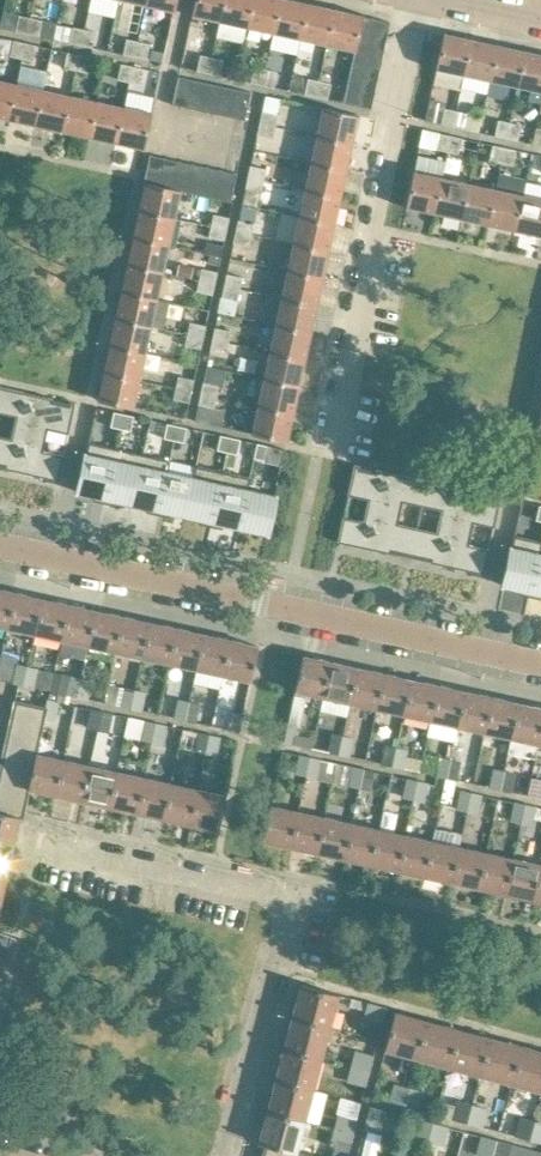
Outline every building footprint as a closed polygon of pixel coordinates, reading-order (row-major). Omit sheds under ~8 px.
[(172,10),(172,11),(173,11),(176,0),(147,0),(147,4),(172,10)] [(224,0),(195,0),(192,16),(219,21),(224,0)] [(219,21),(246,27),(252,0),(224,0),(219,21)] [(281,0),(252,0),(246,27),(249,28),(273,33),(281,0)] [(292,0),(281,0),(273,33),(300,39),(309,2),(308,1),(307,3),(292,0)] [(300,39),(328,45),(335,9),(309,4),(309,2),(300,39)] [(361,15),(335,9),(328,45),(354,51),(355,51),(356,44),(359,29),(363,16),(363,13),(362,13),(361,15)] [(16,30),(27,33),(30,17),(19,15),(3,11),(0,23),(0,27),(16,30)] [(359,29),(387,35),(390,22),(363,16),(359,29)] [(42,20),(30,17),(27,33),(38,35),(42,20)] [(73,27),(69,42),(81,45),(84,29),(73,27)] [(81,45),(92,47),(95,32),(84,29),(81,45)] [(384,50),(387,35),(359,29),(356,44),(384,50)] [(445,31),(444,31),(442,43),(436,69),(437,69),(438,67),(463,73),(471,39),(445,33),(445,31)] [(134,56),(138,41),(127,38),(123,54),(134,56)] [(498,45),(471,39),(463,73),(491,79),(498,43),(498,45)] [(21,58),(25,42),(14,40),(10,55),(21,58)] [(149,43),(138,41),(134,56),(146,59),(149,43)] [(36,45),(25,42),(21,58),(33,60),(36,45)] [(499,43),(498,43),(491,79),(518,85),(525,51),(499,45),(499,43)] [(381,64),(384,50),(356,44),(355,51),(354,51),(353,58),(381,64)] [(525,51),(518,85),(540,90),(540,54),(525,51)] [(64,67),(75,69),(79,54),(67,52),(64,67)] [(90,56),(79,54),(75,69),(87,72),(90,56)] [(208,72),(212,57),(200,54),(197,70),(208,72)] [(223,59),(212,57),(208,72),(220,75),(223,59)] [(349,73),(350,73),(378,79),(381,64),(353,58),(349,73)] [(133,66),(121,63),(118,79),(129,81),(133,66)] [(133,66),(129,81),(141,84),(144,68),(133,66)] [(254,66),(251,82),(262,84),(266,69),(254,66)] [(277,71),(266,69),(262,84),(274,87),(277,71)] [(378,79),(350,73),(349,73),(346,87),(375,93),(378,79)] [(193,79),(178,76),(172,104),(187,107),(193,79)] [(308,78),(304,93),(316,96),(320,81),(308,78)] [(201,110),(207,82),(193,79),(187,107),(201,110)] [(8,118),(15,84),(0,80),(0,116),(8,118)] [(331,83),(320,81),(316,96),(327,99),(331,83)] [(222,85),(207,82),(201,110),(215,114),(222,85)] [(43,90),(15,84),(8,118),(35,124),(43,90)] [(236,88),(222,85),(215,114),(230,117),(236,88)] [(343,102),(371,108),(375,93),(346,87),(343,102)] [(244,120),(251,92),(236,88),(230,117),(244,120)] [(35,124),(62,129),(70,95),(43,90),(35,124)] [(97,101),(70,95),(62,129),(89,135),(97,101)] [(441,123),(445,107),(446,102),(429,99),(425,119),(425,120),(441,123)] [(89,135),(117,141),(124,107),(97,101),(89,135)] [(143,149),(152,111),(150,111),(150,113),(124,107),(117,141),(142,147),(142,149),(143,149)] [(323,109),(317,135),(351,142),(357,116),(359,117),(359,115),(321,107),(321,108),(323,109)] [(445,107),(441,123),(452,126),(456,110),(445,107)] [(467,112),(456,110),(452,126),(464,128),(467,112)] [(260,122),(275,125),(278,114),(262,111),(260,122)] [(506,138),(510,121),(498,119),(495,135),(506,138)] [(510,121),(506,138),(518,140),(521,124),(510,121)] [(273,137),(275,125),(260,122),(257,134),(273,137)] [(435,149),(447,152),(450,135),(439,133),(435,149)] [(345,169),(351,142),(317,135),(311,162),(345,169)] [(462,138),(450,135),(447,152),(458,154),(462,138)] [(489,161),(500,163),(504,147),(493,145),(489,161)] [(515,149),(504,147),(500,163),(512,166),(515,149)] [(158,185),(164,157),(150,154),(144,182),(158,185)] [(409,191),(406,207),(407,207),(408,205),(434,211),(441,177),(445,161),(419,155),(416,169),(414,169),(409,191)] [(178,160),(164,157),(158,185),(172,188),(178,160)] [(186,192),(193,163),(178,160),(172,188),(180,190),(186,192)] [(311,162),(306,189),(339,196),(345,169),(311,162)] [(207,166),(193,163),(186,192),(201,195),(207,166)] [(266,168),(250,165),(248,176),(263,180),(266,168)] [(215,198),(221,169),(207,166),(201,195),(215,198)] [(236,172),(221,169),(215,198),(230,201),(236,172)] [(245,188),(249,189),(261,191),(263,180),(248,176),(245,188)] [(434,211),(461,217),(468,183),(441,177),(434,211)] [(174,217),(179,191),(180,190),(172,188),(158,185),(144,182),(143,183),(145,183),(140,209),(174,217)] [(468,183),(461,217),(488,223),(495,189),(468,183)] [(334,223),(339,196),(306,189),(300,216),(334,223)] [(488,223),(515,229),(522,195),(495,189),(488,223)] [(515,229),(540,235),(540,199),(522,195),(515,229)] [(140,209),(134,236),(168,244),(174,217),(140,209)] [(213,213),(211,224),(226,227),(228,216),(213,213)] [(300,216),(294,243),(328,250),(334,223),(300,216)] [(236,230),(251,234),(253,222),(249,221),(239,219),(236,230)] [(223,239),(226,227),(211,224),(208,236),(223,239)] [(249,241),(251,234),(236,230),(233,243),(248,246),(249,241)] [(162,271),(168,244),(134,236),(128,263),(162,271)] [(220,255),(222,244),(209,241),(207,252),(220,255)] [(322,278),(328,250),(294,243),(288,270),(322,278)] [(220,255),(209,253),(207,262),(218,264),(220,255)] [(128,263),(122,290),(156,298),(162,271),(128,263)] [(202,268),(199,279),(214,282),(216,271),(202,268)] [(288,270),(282,297),(316,305),(322,278),(288,270)] [(242,277),(226,273),(224,285),(240,288),(242,277)] [(212,293),(214,282),(199,279),(197,290),(212,293)] [(237,300),(240,288),(224,285),(221,296),(237,300)] [(150,325),(156,298),(122,290),(116,317),(150,325)] [(310,332),(316,305),(282,297),(276,324),(310,332)] [(116,317),(113,333),(110,345),(144,352),(149,333),(150,325),(116,317)] [(188,333),(203,337),(205,325),(190,322),(188,333)] [(276,324),(274,333),(270,351),(304,359),(310,333),(310,332),(276,324)] [(214,327),(213,333),(212,339),(228,343),(230,333),(231,331),(214,327)] [(200,348),(203,337),(188,333),(186,345),(200,348)] [(226,354),(228,343),(212,339),(209,351),(226,354)] [(144,352),(110,345),(104,372),(139,379),(144,352)] [(304,359),(270,351),(264,379),(298,386),(304,359)] [(206,366),(204,376),(223,380),(225,370),(206,366)] [(97,399),(134,407),(135,406),(133,405),(139,379),(104,372),(99,398),(97,397),(97,399)] [(179,376),(177,388),(191,391),(194,379),(179,376)] [(298,386),(264,379),(258,406),(292,413),(298,386)] [(203,381),(201,393),(217,396),(219,385),(203,381)] [(21,472),(38,394),(2,386),(0,395),(0,413),(16,416),(11,439),(0,436),(0,467),(21,472)] [(177,388),(174,399),(189,402),(191,391),(177,388)] [(201,393),(198,404),(214,407),(215,406),(217,396),(201,393)] [(58,480),(63,455),(43,450),(48,428),(68,433),(75,403),(38,394),(21,472),(58,480)] [(198,404),(195,420),(221,426),(224,408),(215,406),(214,407),(198,404)] [(292,413),(258,406),(253,431),(251,431),(250,432),(288,441),(288,439),(286,439),(292,413)] [(110,426),(120,428),(124,413),(114,411),(110,426)] [(134,415),(124,413),(120,428),(130,430),(134,415)] [(164,438),(174,440),(177,425),(167,423),(164,438)] [(177,425),(174,440),(184,442),(187,427),(177,425)] [(230,436),(220,434),(217,449),(227,451),(230,436)] [(230,436),(227,451),(237,453),(240,439),(230,436)] [(536,439),(530,465),(540,468),(540,440),(536,439)] [(93,500),(104,502),(116,447),(89,441),(77,492),(78,492),(94,495),(93,500)] [(267,445),(257,443),(254,457),(264,459),(267,445)] [(116,500),(132,504),(143,453),(116,447),(104,502),(115,505),(116,500)] [(157,514),(167,470),(169,459),(143,453),(132,504),(147,507),(146,512),(157,514)] [(363,521),(343,516),(337,541),(374,549),(391,472),(354,464),(348,494),(368,499),(363,521)] [(211,526),(223,471),(196,465),(194,476),(185,515),(201,519),(200,523),(211,526)] [(522,492),(540,496),(540,468),(530,465),(524,491),(522,491),(522,492)] [(169,512),(185,515),(194,476),(167,470),(157,514),(168,517),(169,512)] [(223,524),(238,527),(246,488),(249,477),(223,471),(211,526),(222,528),(223,524)] [(391,472),(374,549),(410,557),(417,528),(397,524),(402,502),(422,506),(427,480),(391,472)] [(417,528),(410,557),(447,565),(464,488),(427,480),(422,506),(441,510),(436,532),(417,528)] [(246,488),(238,527),(237,532),(248,534),(249,530),(266,533),(275,494),(246,488)] [(464,488),(447,565),(483,573),(489,548),(468,544),(473,522),(494,526),(500,496),(464,488)] [(503,585),(520,589),(518,593),(530,596),(540,544),(540,541),(514,535),(503,585)] [(530,596),(540,598),(540,596),(540,544),(530,596)] [(0,589),(0,626),(7,627),(14,592),(0,589)] [(7,627),(34,633),(41,598),(14,592),(7,627)] [(69,604),(41,598),(34,633),(61,639),(69,604)] [(61,639),(58,653),(85,659),(88,645),(96,610),(69,604),(61,639)] [(123,616),(96,610),(88,645),(115,651),(123,616)] [(150,622),(123,616),(115,651),(142,657),(150,622)] [(177,628),(150,622),(142,657),(169,662),(177,628)] [(204,634),(177,628),(169,662),(196,668),(204,634)] [(196,668),(193,683),(220,689),(223,674),(231,640),(204,634),(196,668)] [(249,644),(231,640),(223,674),(250,680),(258,646),(249,644)] [(13,682),(18,683),(23,684),(27,666),(17,664),(18,657),(1,653),(0,658),(0,679),(13,682)] [(322,696),(330,661),(303,655),(295,690),(306,692),(322,696)] [(357,667),(330,661),(322,696),(349,702),(357,667)] [(27,666),(23,684),(33,686),(37,668),(27,666)] [(384,673),(357,667),(349,702),(376,708),(384,673)] [(71,676),(54,672),(50,690),(49,694),(48,699),(58,702),(65,703),(67,694),(71,676)] [(411,679),(384,673),(376,708),(403,714),(411,679)] [(71,676),(67,694),(77,696),(81,678),(71,676)] [(91,680),(81,678),(77,696),(87,698),(91,680)] [(438,685),(411,679),(403,714),(430,720),(438,685)] [(430,720),(427,736),(454,742),(457,725),(465,691),(438,685),(430,720)] [(125,688),(121,705),(131,708),(135,690),(125,688)] [(145,692),(135,690),(131,708),(141,710),(145,692)] [(306,692),(295,690),(288,723),(299,726),(306,692)] [(492,697),(465,691),(457,725),(484,731),(492,697)] [(519,703),(492,697),(484,731),(511,737),(519,703)] [(45,712),(44,717),(54,720),(58,702),(48,699),(46,707),(45,712)] [(175,717),(185,719),(189,702),(179,699),(175,717)] [(15,700),(11,716),(43,722),(44,717),(45,712),(46,707),(15,700)] [(189,702),(185,719),(195,722),(199,704),(189,702)] [(508,752),(535,758),(538,743),(540,731),(540,707),(519,703),(511,737),(508,752)] [(88,727),(99,729),(102,711),(92,709),(88,727)] [(102,711),(99,729),(109,731),(112,713),(102,711)] [(239,731),(243,713),(232,711),(229,729),(239,731)] [(11,716),(8,731),(40,738),(43,722),(11,716)] [(126,735),(142,739),(146,721),(129,717),(126,735)] [(142,739),(152,741),(156,723),(146,721),(142,739)] [(156,723),(152,741),(162,743),(166,725),(156,723)] [(299,726),(288,723),(284,741),(295,744),(297,734),(299,726)] [(196,751),(206,753),(210,735),(183,729),(179,747),(196,751)] [(8,731),(4,747),(37,754),(37,753),(36,753),(40,738),(8,731)] [(327,751),(338,753),(342,735),(331,733),(327,751)] [(295,744),(311,747),(313,738),(297,734),(295,744)] [(216,755),(220,737),(210,735),(206,753),(216,755)] [(352,737),(342,735),(338,753),(348,755),(352,737)] [(382,763),(392,765),(396,747),(386,745),(382,763)] [(4,747),(1,763),(33,770),(37,754),(4,747)] [(406,749),(396,747),(392,765),(402,767),(406,749)] [(30,785),(29,788),(56,794),(64,759),(37,753),(37,754),(33,770),(30,785)] [(296,772),(306,774),(310,756),(300,754),(296,772)] [(320,759),(310,756),(306,774),(316,776),(320,759)] [(436,774),(446,777),(450,759),(440,757),(436,774)] [(56,794),(83,800),(91,765),(64,759),(56,794)] [(460,761),(450,759),(446,777),(456,779),(460,761)] [(333,780),(337,762),(324,760),(321,777),(333,780)] [(0,767),(0,779),(30,785),(33,770),(1,763),(0,767)] [(118,771),(91,765),(83,800),(110,806),(118,771)] [(349,784),(359,786),(363,768),(353,766),(349,784)] [(373,770),(363,768),(359,786),(369,788),(373,770)] [(490,786),(500,789),(504,771),(494,768),(490,786)] [(110,806),(137,812),(145,777),(118,771),(110,806)] [(514,773),(504,771),(500,789),(510,791),(514,773)] [(171,783),(145,777),(137,812),(164,818),(171,783)] [(446,777),(441,801),(451,803),(454,788),(456,779),(446,777)] [(404,796),(414,798),(418,780),(407,778),(404,796)] [(26,801),(29,788),(30,785),(0,779),(0,795),(26,801)] [(428,782),(418,780),(414,798),(424,800),(428,782)] [(164,818),(191,824),(198,789),(171,783),(164,818)] [(191,824),(218,830),(225,795),(198,789),(191,824)] [(457,807),(467,810),(471,792),(461,789),(457,807)] [(481,794),(471,792),(467,810),(477,812),(481,794)] [(19,816),(23,817),(24,811),(26,801),(0,795),(0,812),(19,816)] [(511,819),(521,821),(525,803),(514,801),(511,819)] [(535,806),(525,803),(521,821),(531,824),(535,806)] [(262,840),(289,845),(297,811),(270,805),(262,840)] [(316,851),(324,817),(297,811),(289,845),(316,851)] [(13,843),(19,816),(0,812),(0,841),(13,843)] [(316,851),(344,857),(351,822),(324,817),(316,851)] [(371,863),(378,828),(351,822),(344,857),(371,863)] [(371,863),(398,869),(405,834),(378,828),(371,863)] [(425,875),(432,840),(405,834),(398,869),(425,875)] [(425,875),(452,881),(459,846),(432,840),(425,875)] [(7,870),(13,843),(0,841),(0,869),(7,870)] [(479,887),(486,852),(459,846),(452,881),(479,887)] [(479,887),(506,893),(513,858),(486,852),(479,887)] [(533,899),(540,864),(513,858),(506,893),(533,899)] [(540,900),(540,864),(533,899),(540,900)] [(338,994),(301,984),(293,1015),(330,1025),(338,994)] [(364,1017),(381,1021),(382,1022),(386,1007),(368,1002),(364,1017)] [(385,1049),(401,1053),(397,1067),(412,1072),(416,1057),(426,1020),(395,1012),(385,1049)] [(293,1015),(284,1047),(321,1057),(330,1025),(293,1015)] [(458,1029),(426,1020),(416,1057),(448,1066),(458,1029)] [(458,1029),(448,1066),(479,1074),(489,1037),(458,1029)] [(521,1045),(489,1037),(479,1074),(511,1083),(521,1045)] [(511,1083),(540,1091),(540,1051),(521,1045),(511,1083)] [(321,1057),(284,1047),(276,1079),(313,1089),(321,1057)] [(355,1050),(351,1065),(369,1069),(373,1054),(355,1050)] [(365,1084),(369,1069),(351,1065),(347,1080),(365,1084)] [(276,1079),(267,1111),(305,1121),(313,1089),(276,1079)] [(389,1101),(404,1105),(408,1087),(393,1083),(389,1101)] [(423,1091),(408,1087),(404,1105),(418,1109),(423,1091)] [(452,1118),(467,1122),(471,1104),(456,1100),(452,1118)] [(486,1108),(471,1104),(467,1122),(482,1126),(486,1108)] [(380,1134),(386,1110),(369,1106),(363,1130),(380,1134)] [(305,1121),(267,1111),(259,1142),(265,1144),(281,1148),(296,1152),(305,1121)] [(338,1113),(334,1128),(352,1133),(356,1118),(338,1113)] [(515,1135),(530,1139),(535,1121),(520,1117),(515,1135)] [(413,1137),(428,1141),(433,1123),(418,1119),(413,1137)] [(535,1121),(530,1139),(540,1142),(540,1123),(535,1121)] [(448,1127),(433,1123),(428,1141),(443,1144),(448,1127)] [(348,1148),(352,1133),(334,1128),(330,1143),(348,1148)] [(445,1155),(458,1155),(464,1132),(452,1128),(448,1146),(445,1155)] [(486,1155),(492,1155),(496,1140),(481,1136),(476,1153),(486,1155)] [(496,1140),(492,1155),(507,1155),(511,1144),(496,1140)] [(281,1148),(265,1144),(262,1155),(279,1155),(281,1148)] [(511,1144),(507,1155),(527,1155),(529,1148),(511,1144)]
